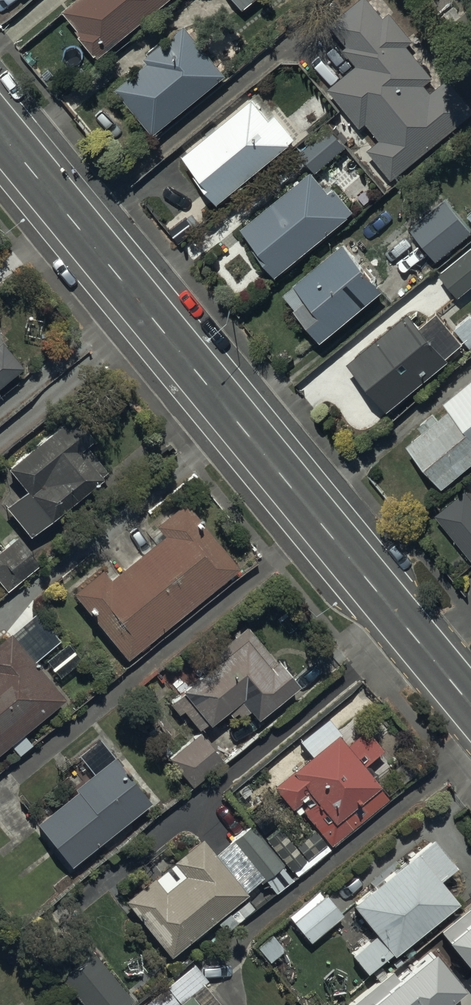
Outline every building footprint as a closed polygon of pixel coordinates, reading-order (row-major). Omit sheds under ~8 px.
[(68,12),(86,33),(83,35),(104,59),(173,0),(82,0),(68,12)] [(243,10),(255,0),(236,0),(243,10)] [(367,1),(332,32),(350,52),(346,56),(359,70),(329,96),(361,133),(367,128),(383,147),(371,157),(396,185),(470,120),(470,87),(458,72),(441,87),(410,53),(417,47),(393,19),(387,24),(367,1)] [(228,80),(186,30),(148,62),(153,67),(118,96),(156,140),(228,80)] [(257,99),(184,158),(201,178),(197,181),(219,207),(298,143),(277,117),(270,123),(257,108),(262,104),(257,99)] [(330,130),(298,155),(313,173),(243,229),(264,255),(260,258),(275,277),(355,213),(336,189),(330,193),(316,175),(347,151),(330,130)] [(470,227),(470,226),(446,195),(411,223),(436,255),(470,227)] [(470,282),(470,243),(439,269),(459,292),(470,282)] [(385,295),(346,248),(297,288),(299,290),(286,300),(324,345),(385,295)] [(408,304),(347,355),(387,404),(449,352),(446,349),(462,337),(436,307),(421,319),(408,304)] [(28,367),(7,343),(0,348),(0,391),(28,367)] [(407,438),(442,480),(470,456),(470,372),(443,395),(449,402),(407,438)] [(95,428),(75,403),(28,440),(31,444),(7,463),(24,484),(3,501),(24,527),(0,546),(0,578),(9,589),(52,555),(29,526),(105,466),(83,438),(95,428)] [(435,510),(470,554),(470,491),(465,484),(435,510)] [(237,563),(182,496),(155,519),(159,524),(150,532),(152,536),(107,573),(98,563),(69,587),(126,655),(237,563)] [(273,655),(245,621),(175,678),(181,686),(168,697),(178,709),(182,705),(199,726),(226,705),(231,711),(235,707),(238,711),(249,703),(257,712),(298,678),(277,652),(273,655)] [(8,628),(0,634),(0,743),(7,738),(15,747),(26,737),(19,728),(62,692),(8,628)] [(380,744),(363,723),(345,737),(336,726),(328,732),(321,724),(296,744),(303,753),(289,765),(290,767),(273,780),(297,810),(301,806),(330,842),(391,793),(362,758),(380,744)] [(221,758),(199,729),(168,753),(191,781),(221,758)] [(150,796),(112,749),(72,780),(75,783),(35,815),(70,859),(150,796)] [(152,872),(125,893),(170,950),(191,933),(193,935),(206,925),(203,921),(245,888),(244,886),(260,874),(262,876),(284,859),(290,867),(307,854),(312,860),(330,846),(313,824),(293,840),(278,822),(262,835),(250,821),(213,850),(199,833),(171,855),(173,858),(153,874),(152,872)] [(432,832),(350,897),(375,927),(349,948),(366,968),(456,896),(438,873),(455,860),(432,832)] [(326,891),(293,918),(309,938),(342,910),(326,891)] [(60,973),(87,1004),(115,1004),(132,991),(93,945),(60,973)] [(431,1004),(470,1004),(470,972),(431,1004)] [(169,1004),(203,1004),(189,988),(169,1004)]
